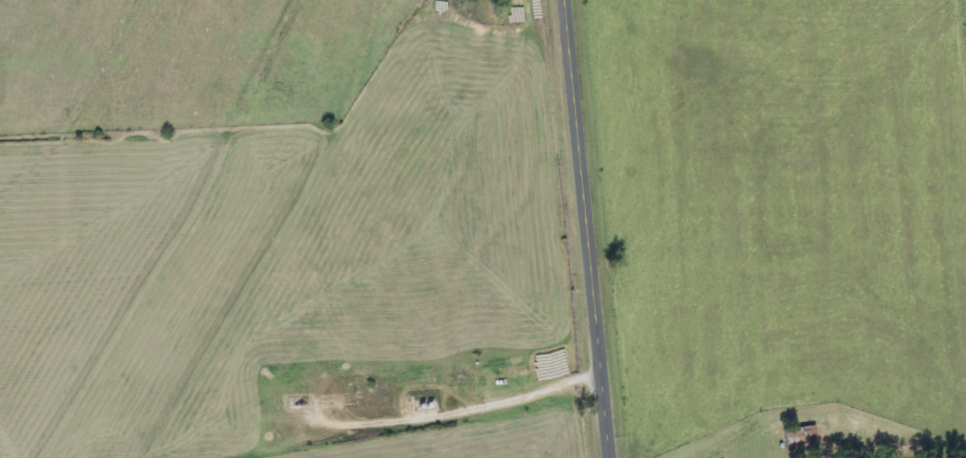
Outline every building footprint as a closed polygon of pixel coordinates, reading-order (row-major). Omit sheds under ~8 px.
[(783,448),(783,428),(814,428),(815,448),(783,448)]
